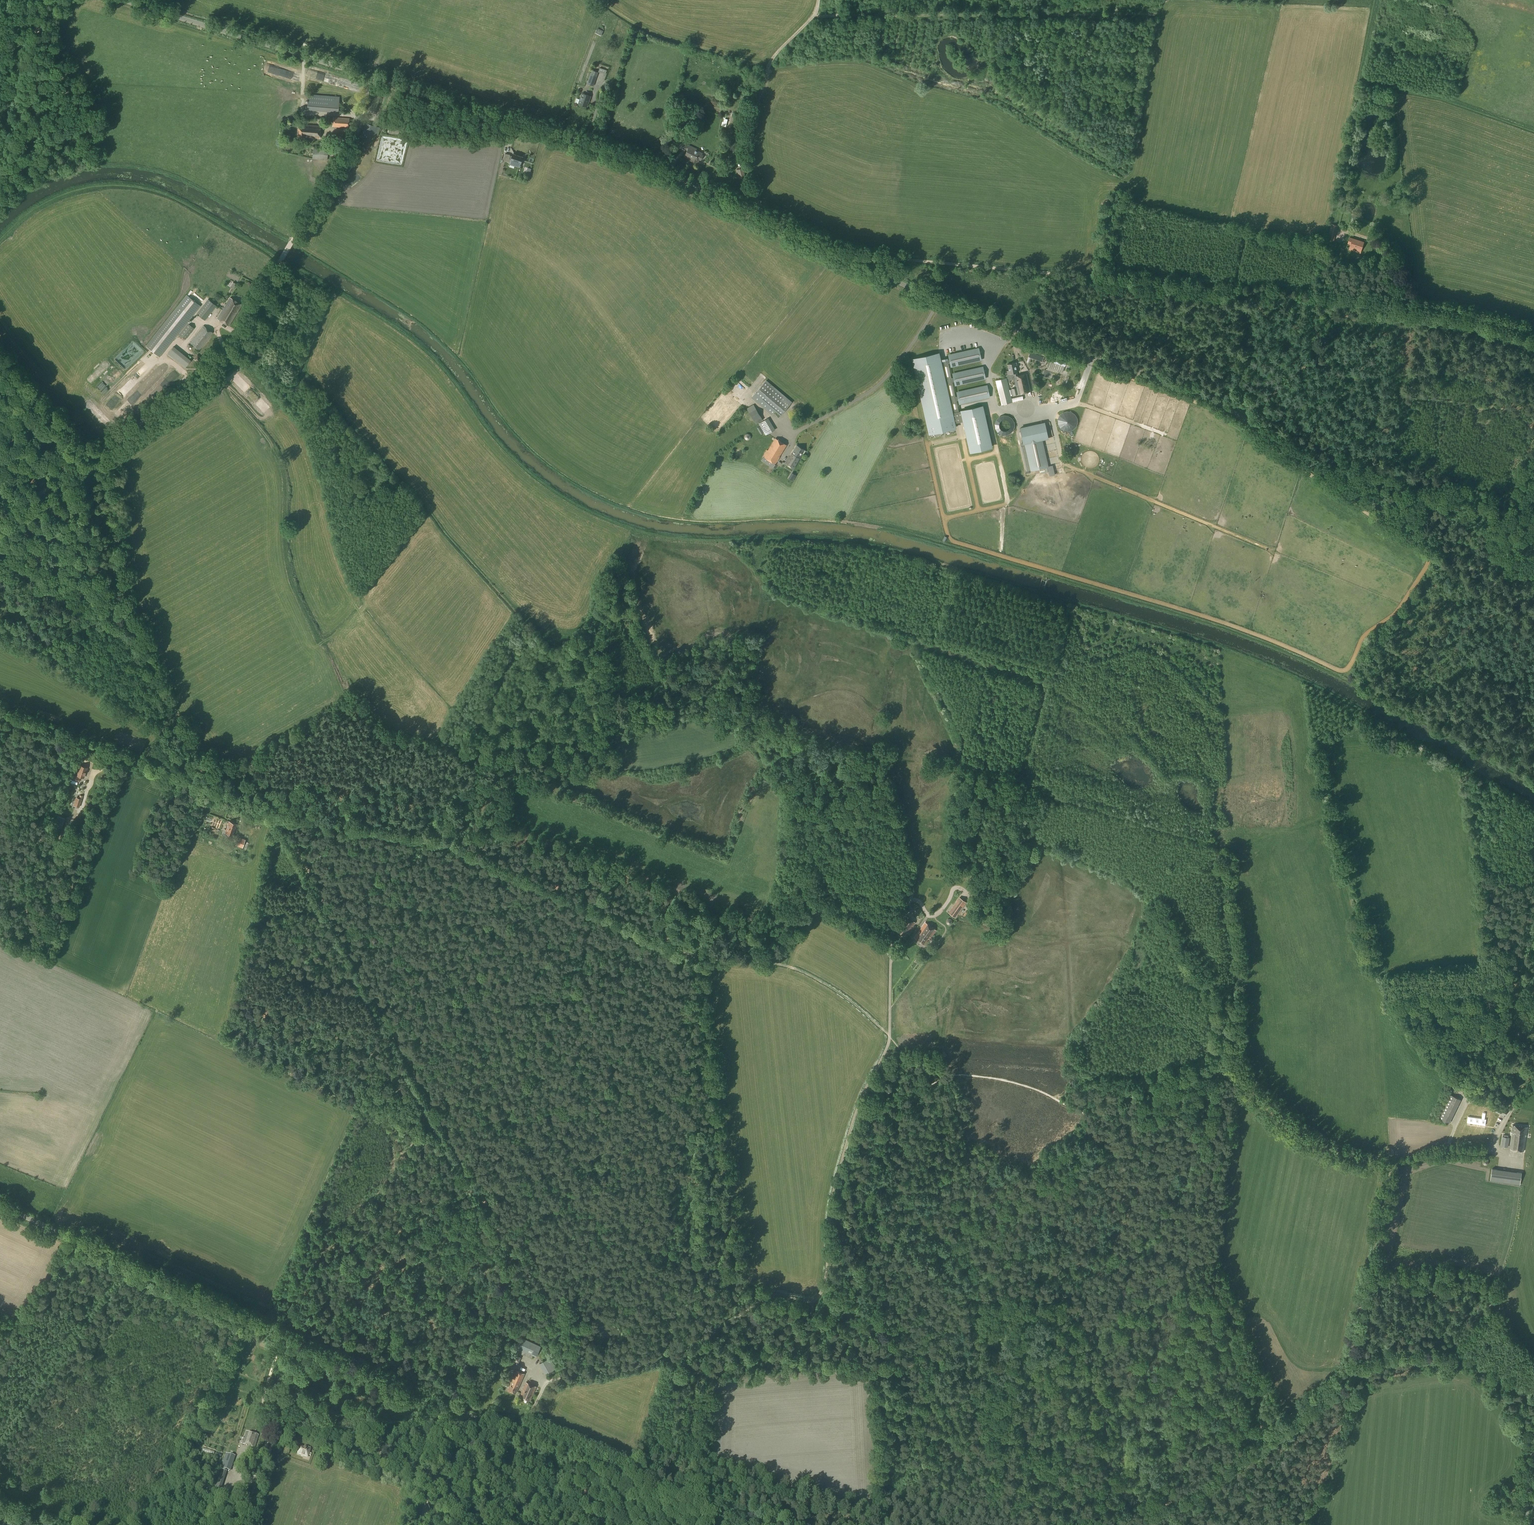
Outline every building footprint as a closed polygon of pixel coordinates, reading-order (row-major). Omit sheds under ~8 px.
[(593,86),(598,72),(592,70),(587,84),(593,86)] [(587,107),(591,96),(582,93),(578,104),(587,107)] [(338,112),(339,97),(308,95),(307,110),(338,112)] [(348,128),(349,118),(333,117),(332,127),(348,128)] [(399,137),(402,121),(385,118),(384,124),(389,125),(387,134),(399,137)] [(320,138),(321,126),(298,124),(297,138),(304,138),(304,137),(320,138)] [(363,131),(360,139),(373,143),(375,135),(363,131)] [(696,149),(690,146),(680,142),(677,148),(684,151),(685,149),(687,150),(685,156),(691,159),(690,160),(697,164),(699,159),(701,160),(703,156),(701,155),(702,153),(696,150),(696,149)] [(322,149),(322,146),(318,146),(318,149),(313,149),(312,159),(327,160),(328,150),(322,149)] [(509,159),(511,159),(509,162),(509,164),(519,168),(523,157),(513,153),(512,156),(510,155),(510,156),(509,159)] [(745,178),(743,168),(736,170),(737,173),(739,179),(745,178)] [(1334,242),(1338,226),(1331,224),(1327,240),(1334,242)] [(1361,251),(1364,242),(1349,238),(1348,244),(1350,245),(1350,247),(1361,251)] [(200,306),(186,295),(185,297),(178,305),(146,346),(149,349),(159,357),(192,316),(200,306)] [(229,326),(242,305),(230,297),(217,319),(229,326)] [(216,306),(208,299),(197,314),(205,320),(216,306)] [(185,339),(194,328),(188,323),(179,334),(185,339)] [(199,350),(213,333),(203,326),(189,343),(199,350)] [(185,368),(191,360),(173,346),(167,353),(185,368)] [(949,359),(950,363),(951,367),(981,360),(979,347),(948,354),(949,359)] [(127,350),(118,361),(128,370),(137,359),(127,350)] [(959,411),(954,412),(953,412),(940,352),(912,359),(929,434),(957,428),(955,423),(963,421),(970,452),(992,447),(983,405),(960,410),(960,411),(959,411)] [(1044,357),(1030,352),(1026,362),(1029,363),(1031,359),(1042,363),(1044,357)] [(1075,368),(1077,362),(1052,353),(1049,361),(1064,366),(1065,364),(1075,368)] [(1018,375),(1015,362),(1007,364),(1009,370),(1006,371),(1007,375),(1013,374),(1016,388),(1011,389),(1013,395),(1018,394),(1031,391),(1027,374),(1018,375)] [(138,366),(131,370),(133,374),(141,370),(138,366)] [(953,377),(954,381),(955,386),(986,379),(983,366),(952,373),(953,377)] [(251,397),(256,391),(241,377),(235,383),(251,397)] [(1009,391),(1006,378),(995,381),(1001,405),(1012,402),(1012,400),(1011,401),(1010,397),(1011,397),(1011,396),(1009,391)] [(780,416),(792,402),(766,380),(751,397),(772,415),(775,411),(780,416)] [(957,396),(958,400),(959,404),(990,398),(987,385),(956,392),(957,396)] [(1052,399),(1064,398),(1064,391),(1051,392),(1052,399)] [(256,395),(252,399),(267,412),(270,408),(256,395)] [(756,424),(762,420),(753,404),(747,408),(756,424)] [(1066,411),(1059,414),(1057,421),(1060,428),(1066,432),(1073,430),(1078,425),(1078,417),(1073,412),(1066,411)] [(1000,416),(996,419),(994,423),(994,427),(996,431),(1000,434),(1004,435),(1008,434),(1012,431),(1014,427),(1014,423),(1012,419),(1009,416),(1004,415),(1000,416)] [(1048,467),(1042,440),(1048,439),(1044,422),(1019,427),(1023,444),(1024,444),(1030,471),(1035,470),(1039,469),(1048,467)] [(766,435),(775,430),(772,426),(763,431),(764,433),(766,435)] [(779,457),(787,445),(775,438),(767,450),(766,450),(763,456),(763,457),(761,460),(773,468),(775,464),(779,457)] [(805,450),(797,445),(786,463),(793,468),(805,450)] [(1025,471),(1030,470),(1024,445),(1020,446),(1025,471)] [(84,777),(87,768),(80,766),(77,775),(84,777)] [(203,803),(206,794),(200,792),(197,801),(203,803)] [(79,807),(81,799),(76,797),(73,805),(79,807)] [(61,828),(64,819),(57,816),(53,826),(61,828)] [(232,835),(236,824),(229,821),(225,832),(232,835)] [(241,847),(244,840),(239,837),(236,845),(241,847)] [(955,918),(966,902),(959,897),(948,912),(955,918)] [(890,923),(894,916),(887,912),(883,919),(890,923)] [(908,933),(915,923),(905,916),(898,926),(898,927),(896,931),(904,936),(907,933),(908,933)] [(925,946),(936,930),(925,923),(914,938),(925,946)] [(1438,1118),(1445,1122),(1455,1100),(1448,1097),(1438,1118)] [(1505,1115),(1508,1108),(1498,1104),(1495,1111),(1505,1115)] [(1524,1151),(1527,1128),(1512,1125),(1511,1133),(1512,1133),(1510,1149),(1524,1151)] [(1508,1147),(1509,1138),(1502,1137),(1501,1146),(1508,1147)] [(1520,1185),(1522,1172),(1493,1168),(1492,1169),(1491,1181),(1520,1185)] [(536,1357),(541,1346),(520,1337),(515,1347),(536,1357)] [(545,1374),(556,1368),(550,1357),(539,1363),(545,1374)] [(515,1393),(524,1374),(516,1370),(507,1390),(515,1393)] [(530,1401),(536,1386),(526,1382),(519,1396),(530,1401)] [(254,1448),(258,1436),(247,1432),(243,1444),(254,1448)] [(310,1448),(304,1446),(303,1448),(300,1447),(298,1454),(307,1457),(310,1448)] [(230,1471),(235,1456),(225,1453),(221,1468),(230,1471)] [(251,1464),(253,1456),(245,1454),(244,1462),(251,1464)]
